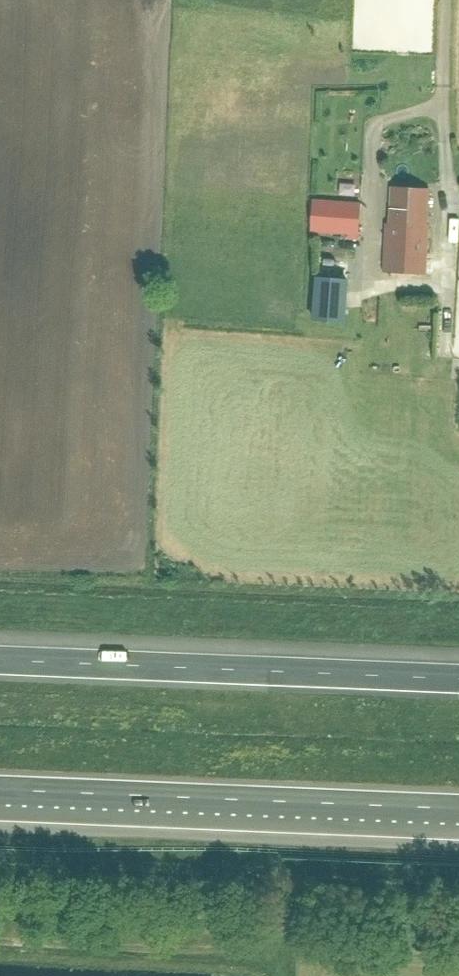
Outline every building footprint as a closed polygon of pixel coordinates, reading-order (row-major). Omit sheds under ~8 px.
[(389,225),(386,224),(383,272),(426,274),(430,226),(428,226),(431,190),(391,187),(389,225)] [(311,233),(330,233),(330,235),(359,237),(361,202),(332,200),(332,201),(313,200),(311,233)] [(314,277),(312,319),(347,322),(349,280),(314,277)]
